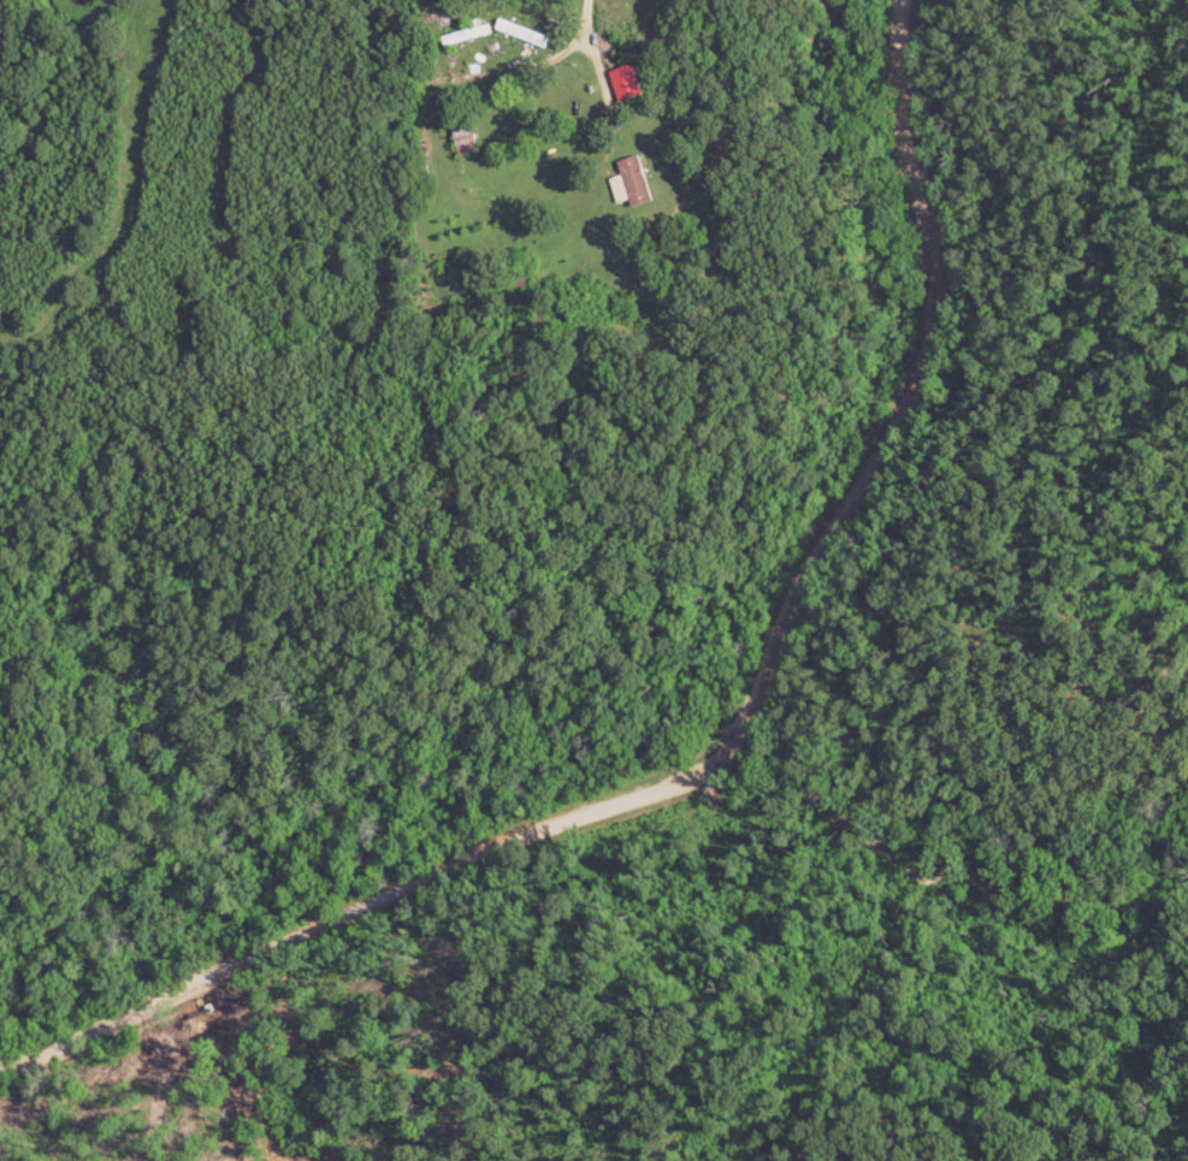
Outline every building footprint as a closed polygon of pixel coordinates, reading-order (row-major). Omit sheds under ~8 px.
[(613,73),(624,103),(649,94),(639,64),(613,73)] [(645,202),(656,201),(653,181),(633,185),(631,174),(613,177),(617,203),(645,198),(645,202)]
